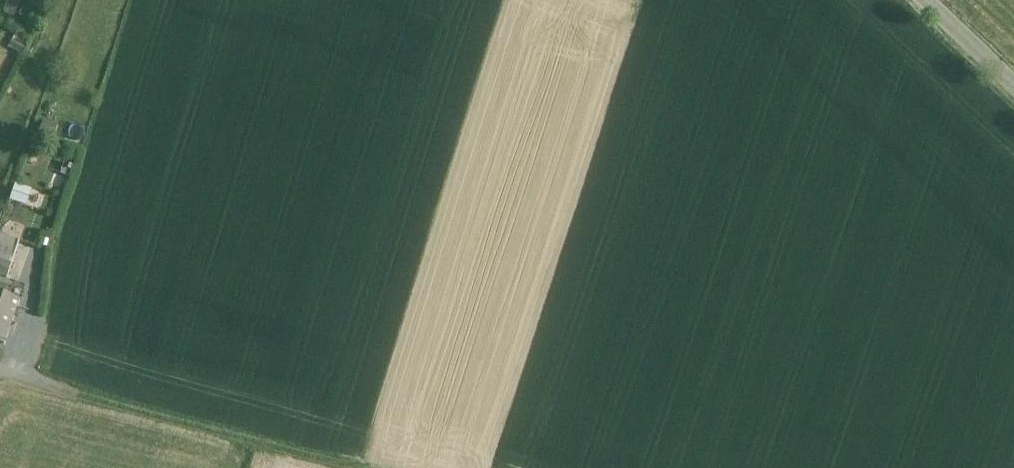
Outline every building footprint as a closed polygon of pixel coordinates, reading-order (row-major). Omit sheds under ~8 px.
[(0,235),(0,260),(12,264),(20,241),(0,235)] [(0,260),(0,275),(1,275),(1,276),(8,278),(12,264),(0,260)] [(4,345),(20,300),(0,294),(0,343),(4,345)]
